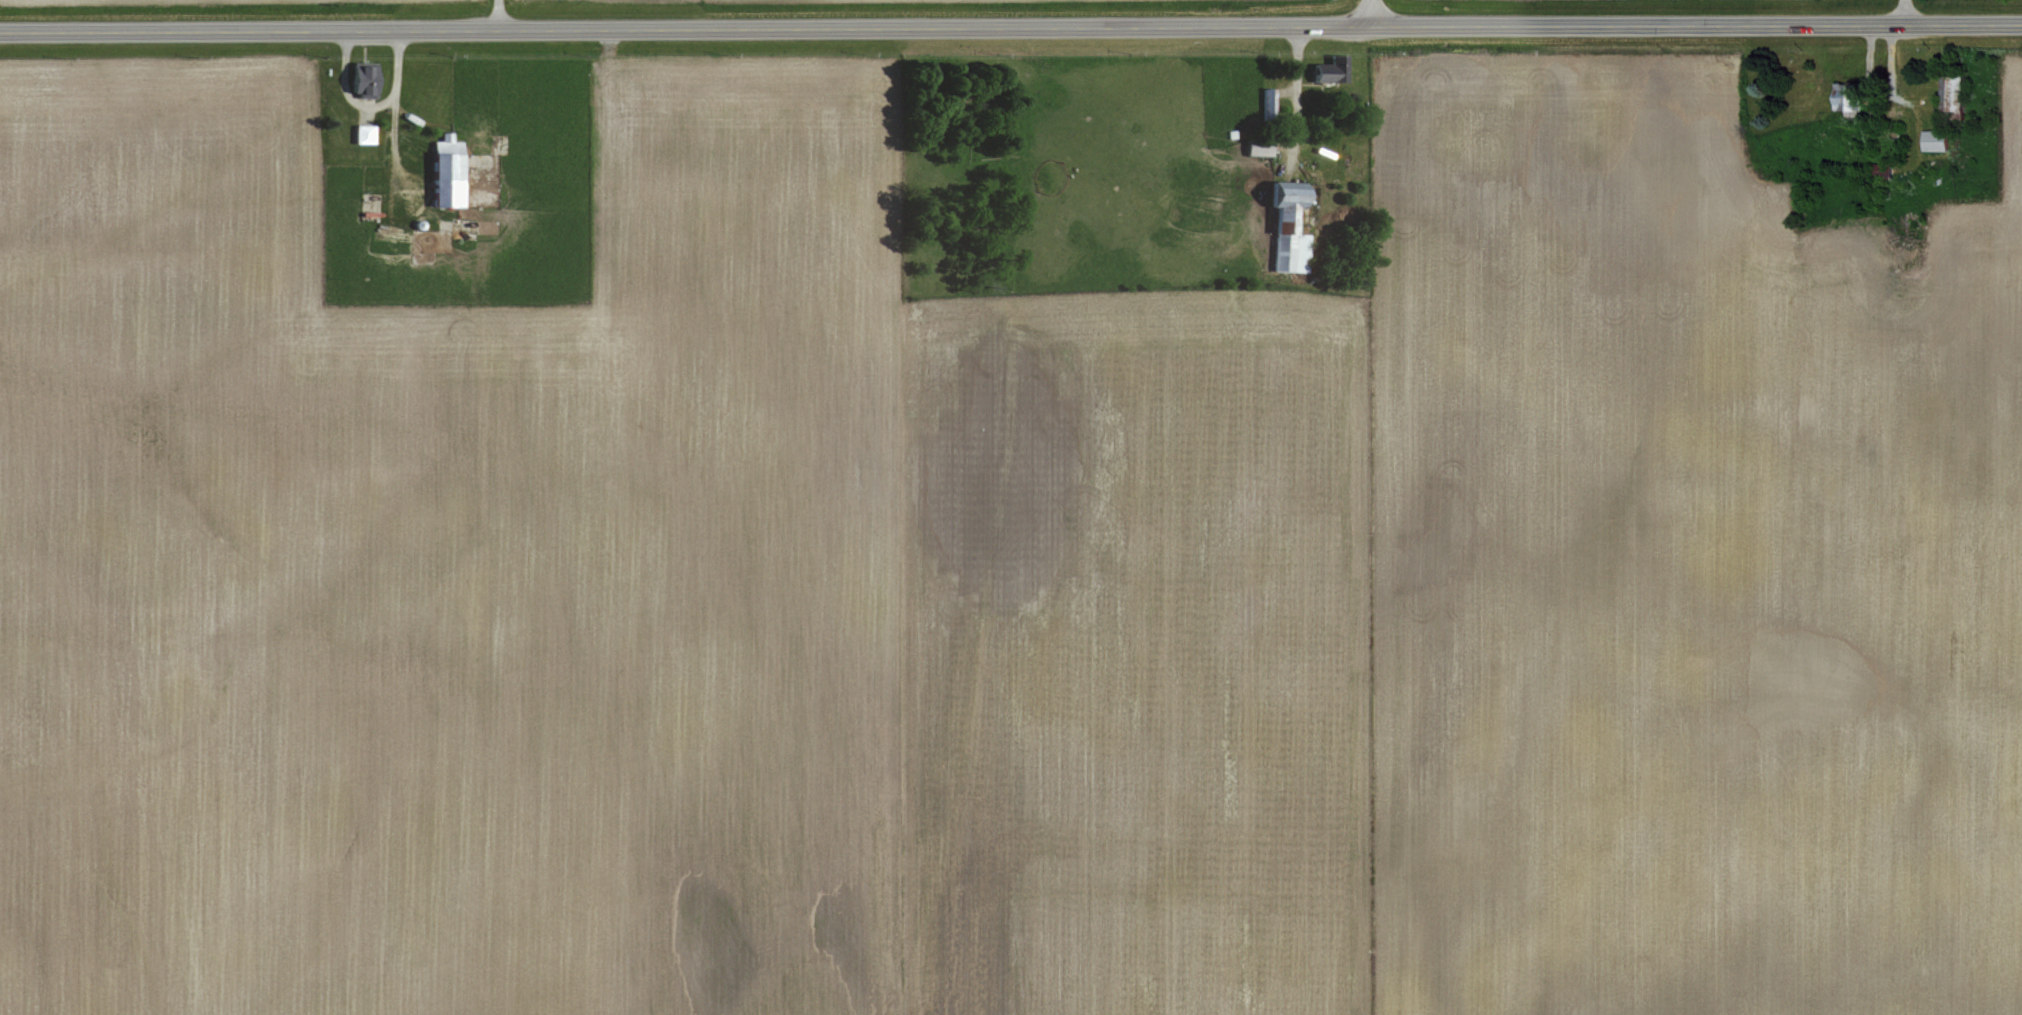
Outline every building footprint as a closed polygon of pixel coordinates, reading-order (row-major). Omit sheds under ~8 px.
[(1318,71),(1317,80),(1341,81),(1342,53),(1330,53),(1329,72),(1318,71)] [(349,59),(339,87),(357,94),(367,66),(349,59)] [(1939,73),(1939,109),(1960,109),(1961,73),(1939,73)] [(1843,114),(1856,114),(1855,81),(1830,82),(1831,108),(1843,108),(1843,114)] [(370,124),(343,123),(342,136),(350,136),(349,141),(370,142),(370,124)] [(1944,149),(1943,128),(1919,129),(1920,149),(1944,149)] [(425,205),(457,205),(458,139),(448,139),(448,131),(437,130),(437,139),(426,139),(425,205)] [(1241,154),(1265,154),(1266,138),(1241,137),(1241,154)] [(1303,271),(1305,232),(1290,231),(1291,204),(1299,204),(1300,180),(1261,178),(1259,204),(1268,205),(1267,219),(1274,219),(1273,231),(1270,231),(1268,269),(1303,271)]
